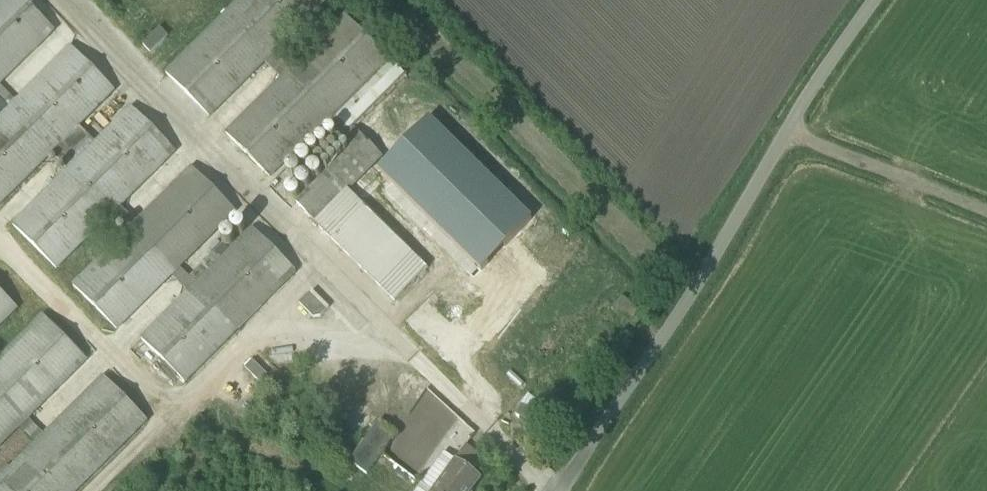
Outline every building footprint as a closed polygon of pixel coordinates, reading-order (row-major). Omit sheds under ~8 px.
[(56,32),(24,0),(0,0),(0,87),(56,32)] [(329,1),(328,0),(238,0),(165,73),(210,119),(265,64),(273,56),(329,1)] [(434,104),(344,16),(289,70),(273,56),(265,64),(280,79),(224,133),(270,179),(326,125),(351,148),(295,204),(394,302),(427,269),(348,191),(434,104)] [(43,66),(56,49),(46,42),(34,60),(43,66)] [(116,92),(70,46),(15,100),(0,87),(0,208),(53,155),(61,147),(116,92)] [(121,207),(176,152),(130,107),(76,161),(61,147),(53,155),(67,170),(12,225),(58,271),(112,216),(121,207)] [(181,268),(237,213),(191,167),(136,222),(121,207),(112,216),(127,231),(72,286),(118,332),(172,277),(181,268)] [(472,329),(570,239),(530,195),(431,285),(472,329)] [(186,384),(297,273),(251,228),(218,261),(212,254),(190,277),(181,268),(172,277),(186,292),(140,338),(143,341),(133,352),(167,386),(177,376),(186,384)] [(19,310),(0,291),(0,328),(19,310)] [(321,317),(329,308),(312,292),(299,305),(313,319),(321,317)] [(88,361),(43,316),(0,358),(0,449),(19,430),(29,420),(88,361)] [(260,384),(268,376),(251,360),(244,368),(260,384)] [(102,377),(43,434),(29,420),(19,430),(35,444),(10,468),(7,465),(0,472),(0,477),(0,490),(79,490),(149,422),(102,377)] [(532,414),(533,415),(541,404),(528,395),(520,405),(521,406),(515,415),(526,422),(532,414)] [(396,434),(379,422),(364,443),(381,455),(396,434)] [(349,462),(367,475),(381,455),(364,443),(349,462)] [(429,490),(471,490),(481,479),(473,473),(484,457),(467,445),(455,460),(454,460),(444,453),(421,485),(429,490)]
